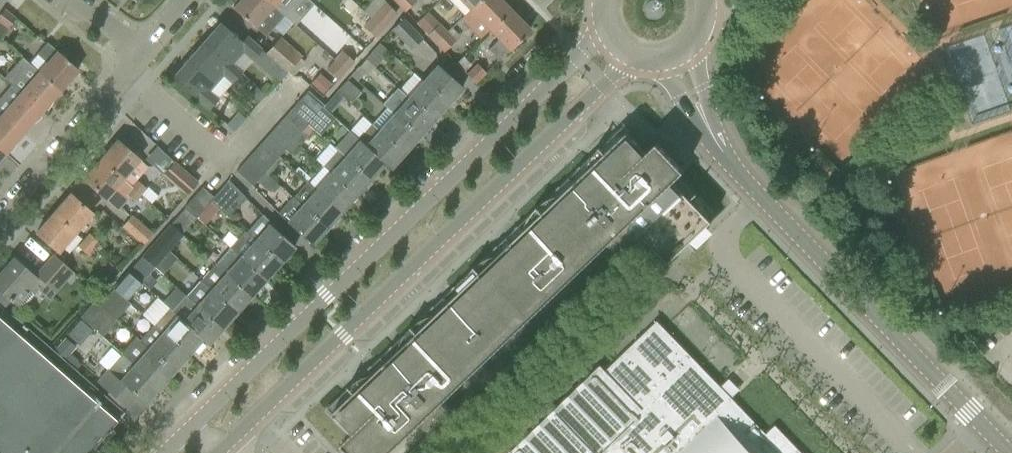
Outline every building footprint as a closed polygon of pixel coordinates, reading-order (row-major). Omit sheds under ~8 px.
[(233,9),(265,37),(284,16),(285,14),(269,0),(241,0),(233,9)] [(285,14),(296,23),(302,16),(293,8),(300,0),(269,0),(285,14)] [(396,4),(405,12),(416,1),(415,0),(400,0),(396,4)] [(470,10),(480,0),(452,0),(465,14),(470,10)] [(461,18),(481,38),(489,30),(510,10),(501,0),(480,0),(470,10),(465,14),(461,18)] [(374,15),(387,26),(397,13),(385,1),(374,15)] [(4,10),(0,15),(0,38),(2,39),(10,29),(9,28),(16,19),(4,10)] [(488,50),(498,60),(529,30),(510,10),(489,30),(499,39),(488,50)] [(363,27),(376,38),(387,26),(374,15),(371,18),(363,27)] [(412,49),(422,39),(403,18),(392,29),(412,49)] [(204,41),(241,74),(241,73),(231,65),(243,52),(253,60),(261,50),(247,37),(242,42),(220,23),(204,41)] [(436,44),(447,33),(439,25),(427,36),(436,44)] [(455,42),(447,33),(436,44),(444,53),(455,42)] [(951,43),(969,122),(1009,114),(991,34),(951,43)] [(279,39),(270,50),(266,53),(287,71),(286,72),(287,73),(300,58),(279,39)] [(204,41),(188,59),(215,83),(222,75),(232,83),(241,74),(231,65),(204,41)] [(37,72),(59,91),(78,69),(47,43),(37,54),(46,62),(38,71),(37,72)] [(379,43),(371,52),(378,59),(386,50),(379,43)] [(334,60),(347,71),(355,62),(342,51),(334,60)] [(466,53),(456,63),(476,84),(486,74),(466,53)] [(208,91),(215,83),(188,59),(172,78),(209,110),(218,100),(208,91)] [(334,60),(326,69),(339,80),(347,71),(334,60)] [(359,67),(358,66),(350,75),(357,82),(365,73),(368,76),(375,68),(366,60),(359,67)] [(29,64),(11,85),(41,111),(59,91),(37,72),(38,71),(29,64)] [(437,64),(423,81),(448,104),(462,87),(447,74),(437,64)] [(320,74),(311,84),(323,95),(332,85),(320,74)] [(350,103),(361,91),(347,79),(336,91),(350,103)] [(448,104),(423,81),(408,97),(433,120),(448,104)] [(41,111),(11,85),(0,98),(0,111),(2,113),(1,113),(23,132),(41,111)] [(257,105),(265,95),(259,90),(256,87),(248,96),(257,105)] [(387,108),(419,136),(433,120),(408,97),(398,89),(383,105),(387,108)] [(324,105),(308,91),(300,99),(317,114),(322,107),(324,105)] [(322,107),(328,113),(329,113),(337,104),(330,98),(324,105),(322,107)] [(300,99),(292,108),(309,123),(317,114),(300,99)] [(309,123),(308,123),(314,129),(328,113),(322,107),(317,114),(309,123)] [(292,108),(284,117),(300,132),(306,137),(314,129),(308,123),(309,123),(292,108)] [(373,124),(405,152),(419,136),(387,108),(373,124)] [(227,125),(234,131),(245,118),(238,112),(227,125)] [(5,153),(23,132),(1,113),(0,115),(0,148),(5,153)] [(300,132),(284,117),(276,126),(292,141),(293,140),(300,132)] [(384,164),(390,169),(405,152),(373,124),(359,139),(366,145),(365,146),(385,163),(384,164)] [(285,149),(292,141),(276,126),(270,133),(268,135),(285,150),(285,149)] [(712,220),(710,218),(715,213),(679,176),(684,171),(657,142),(647,152),(627,132),(622,126),(327,408),(332,413),(333,413),(352,434),(342,444),(350,452),(389,452),(422,421),(430,430),(431,429),(451,409),(443,401),(610,242),(618,250),(639,231),(669,262),(671,259),(712,221),(712,220)] [(293,140),(300,145),(306,137),(300,132),(293,140)] [(349,132),(335,148),(338,150),(370,179),(383,164),(389,169),(390,169),(384,164),(385,163),(365,146),(366,145),(359,139),(359,140),(349,132)] [(277,158),(285,150),(268,135),(260,144),(277,158)] [(292,141),(285,149),(291,155),(300,145),(293,140),(292,141)] [(117,141),(100,160),(141,195),(151,204),(157,196),(147,187),(146,188),(137,180),(148,168),(138,159),(117,141)] [(269,167),(277,158),(260,144),(252,153),(269,167)] [(338,150),(323,166),(331,173),(356,195),(370,179),(338,150)] [(252,153),(244,162),(261,176),(264,173),(269,167),(252,153)] [(83,179),(105,198),(119,210),(130,198),(134,202),(141,195),(100,160),(83,179)] [(187,196),(197,183),(173,162),(163,175),(187,196)] [(244,162),(236,172),(252,186),(256,181),(261,176),(244,162)] [(356,195),(331,173),(316,189),(341,211),(356,195)] [(228,180),(213,197),(210,200),(211,202),(211,203),(218,210),(237,190),(228,180)] [(281,188),(272,180),(264,188),(268,192),(277,192),(281,188)] [(213,197),(202,187),(184,207),(197,218),(211,203),(211,202),(210,200),(213,197)] [(341,211),(316,189),(302,205),(327,227),(341,211)] [(70,194),(53,213),(77,234),(93,215),(70,194)] [(327,227),(302,205),(301,205),(292,197),(278,213),(287,221),(286,222),(312,245),(327,227)] [(170,223),(183,234),(197,218),(184,207),(170,223)] [(36,233),(51,246),(60,253),(77,234),(53,213),(36,233)] [(246,233),(280,263),(294,247),(270,225),(271,224),(262,215),(246,233)] [(143,245),(153,234),(132,216),(123,227),(143,245)] [(170,223),(156,239),(169,250),(183,234),(170,223)] [(230,248),(266,279),(280,263),(246,233),(244,232),(230,248)] [(89,234),(84,240),(94,249),(99,242),(89,234)] [(156,239),(142,256),(154,266),(169,250),(156,239)] [(84,240),(77,247),(88,256),(93,249),(84,240)] [(251,295),(266,279),(230,248),(216,264),(251,295)] [(4,310),(11,301),(17,307),(34,287),(38,291),(49,301),(67,280),(74,273),(53,255),(47,262),(36,274),(28,267),(26,269),(14,258),(0,274),(0,289),(1,290),(0,290),(0,307),(4,310)] [(142,256),(128,271),(141,283),(155,267),(154,266),(142,256)] [(237,311),(251,295),(216,264),(202,280),(237,311)] [(121,295),(123,296),(126,300),(141,283),(128,271),(114,288),(121,295)] [(188,296),(223,327),(237,311),(202,280),(188,296)] [(108,312),(123,296),(121,295),(114,288),(99,304),(108,312)] [(197,305),(188,296),(187,297),(173,312),(177,316),(177,315),(183,320),(183,321),(202,338),(202,339),(208,344),(223,327),(197,305)] [(154,324),(168,307),(156,297),(142,314),(154,324)] [(108,312),(99,304),(95,300),(80,317),(91,327),(91,326),(99,333),(113,317),(108,313),(108,312)] [(155,325),(188,354),(201,339),(207,345),(208,344),(202,339),(202,338),(183,321),(183,320),(177,315),(177,316),(173,312),(169,309),(155,325)] [(130,423),(0,310),(0,452),(104,452),(130,423)] [(775,427),(766,435),(657,323),(647,332),(649,334),(608,373),(606,372),(605,373),(600,369),(512,452),(510,451),(508,452),(800,452),(775,427)] [(188,354),(155,325),(154,324),(140,340),(148,348),(174,371),(188,354)] [(174,371),(148,348),(137,338),(122,354),(134,364),(159,387),(174,371)] [(63,340),(54,350),(55,351),(65,360),(74,350),(63,340)] [(144,404),(159,387),(134,364),(122,354),(108,370),(107,369),(96,382),(127,409),(137,398),(144,404)]
